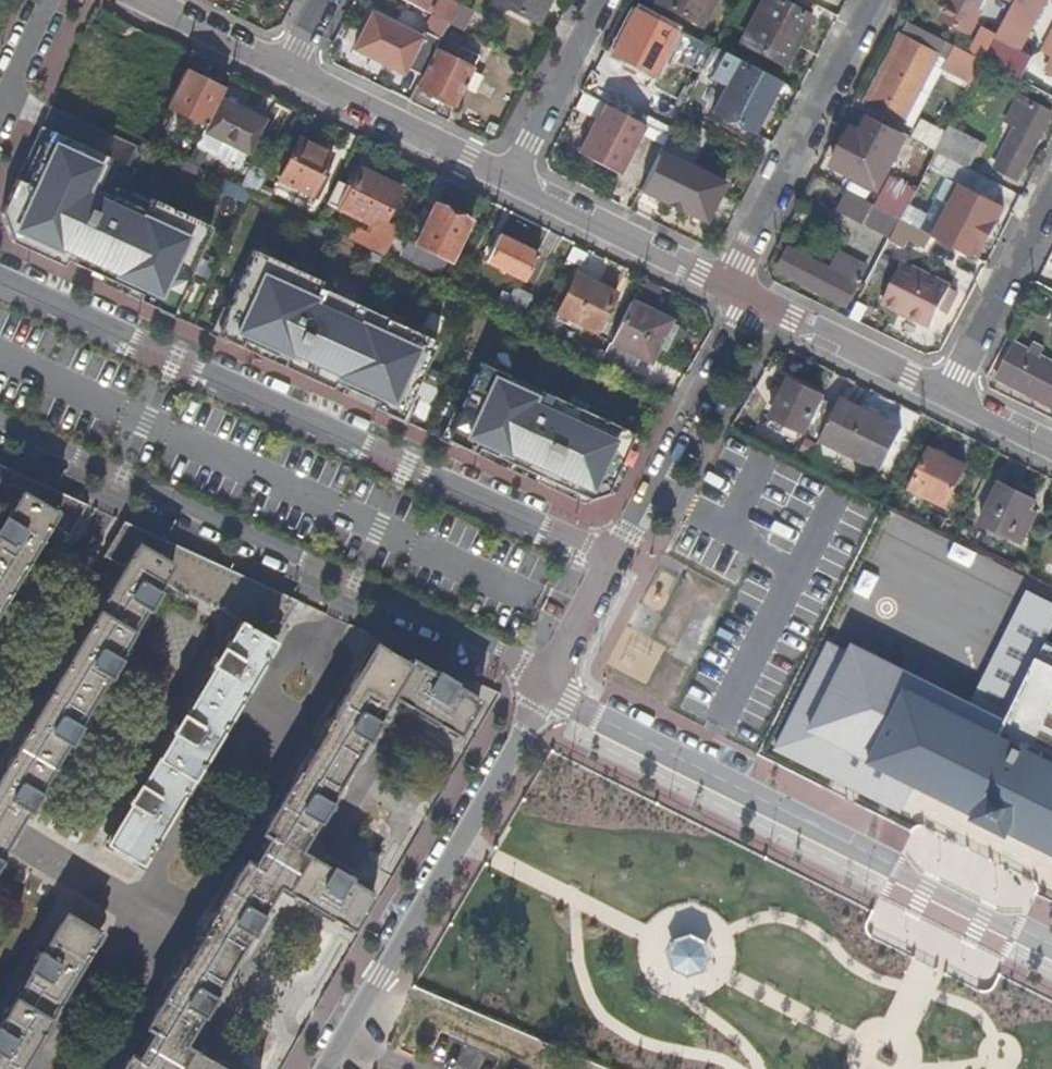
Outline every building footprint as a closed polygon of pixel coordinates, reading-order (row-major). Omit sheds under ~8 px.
[(412,14),(420,0),(386,0),(412,14)] [(436,0),(432,0),(422,19),(439,28),(451,7),(436,0)] [(484,3),(525,25),(538,0),(486,0),(484,3)] [(652,6),(698,29),(713,0),(655,0),(652,6)] [(770,0),(762,0),(736,48),(779,71),(807,19),(770,0)] [(938,22),(967,36),(985,0),(946,0),(949,1),(938,22)] [(980,63),(1017,83),(1027,64),(1019,59),(1050,0),(1014,0),(990,44),(980,63)] [(457,3),(447,23),(461,30),(471,10),(457,3)] [(426,52),(439,28),(424,20),(416,35),(415,35),(412,41),(364,16),(345,53),(395,78),(398,72),(411,79),(426,52)] [(668,41),(630,22),(612,58),(649,77),(668,41)] [(906,24),(896,39),(934,58),(899,125),(910,131),(916,121),(944,71),(938,68),(949,47),(906,24)] [(1039,50),(1050,56),(1041,72),(1051,78),(1051,27),(1039,50)] [(934,58),(896,39),(861,106),(899,125),(934,58)] [(980,63),(949,47),(938,68),(944,71),(969,85),(980,63)] [(451,49),(445,62),(464,71),(470,59),(451,49)] [(445,62),(426,52),(411,79),(406,88),(444,108),(464,71),(445,62)] [(716,88),(703,114),(750,138),(775,87),(718,57),(705,82),(716,88)] [(1017,83),(1051,102),(1051,78),(1041,72),(1027,64),(1017,83)] [(182,74),(163,110),(200,129),(214,103),(219,93),(182,74)] [(1012,182),(1046,115),(1012,97),(998,125),(1009,130),(989,170),(991,171),(1012,182)] [(259,125),(214,103),(200,129),(182,162),(194,168),(201,154),(214,161),(222,146),(242,157),(259,125)] [(618,179),(643,129),(602,108),(596,122),(595,122),(594,123),(577,158),(618,179)] [(919,146),(933,154),(942,136),(916,121),(910,131),(906,140),(919,146)] [(669,127),(663,140),(685,151),(687,147),(692,138),(669,127)] [(942,136),(933,154),(964,170),(977,145),(947,128),(942,136)] [(49,133),(39,129),(15,182),(25,186),(49,133)] [(896,153),(850,129),(828,171),(851,183),(857,171),(880,183),(896,153)] [(0,213),(0,218),(9,244),(62,268),(64,262),(102,280),(99,286),(169,318),(210,230),(148,201),(147,205),(143,213),(94,190),(98,183),(108,160),(49,133),(25,186),(15,182),(0,213)] [(325,158),(292,142),(272,186),(304,201),(325,158)] [(933,154),(919,146),(913,159),(926,166),(933,154)] [(656,154),(635,195),(700,227),(720,186),(656,154)] [(964,170),(933,154),(926,166),(897,221),(911,228),(934,184),(943,189),(947,181),(955,185),(964,170)] [(262,176),(245,167),(235,187),(253,196),(257,186),(262,176)] [(393,192),(352,172),(331,214),(372,234),(393,192)] [(147,205),(98,183),(94,190),(143,213),(147,205)] [(945,206),(928,237),(969,258),(995,211),(948,184),(938,202),(945,206)] [(267,190),(257,186),(253,196),(262,200),(267,190)] [(879,189),(870,206),(894,219),(903,201),(879,189)] [(843,192),(833,214),(887,240),(897,221),(894,219),(870,206),(843,192)] [(432,277),(458,225),(424,209),(412,232),(405,229),(391,256),(432,277)] [(911,228),(897,221),(887,240),(885,243),(900,251),(904,244),(920,253),(929,238),(911,228)] [(489,238),(476,267),(516,286),(529,256),(489,238)] [(252,253),(213,338),(238,350),(241,344),(255,350),(252,356),(271,365),(274,359),(285,364),(282,369),(303,379),(312,383),(330,392),(332,386),(343,391),(340,397),(359,405),(362,399),(376,406),(373,411),(399,423),(435,345),(317,290),(320,285),(252,253)] [(784,253),(773,274),(840,309),(858,275),(831,261),(824,273),(784,253)] [(901,255),(879,299),(926,323),(928,319),(936,323),(955,288),(946,284),(948,280),(901,255)] [(609,299),(569,278),(548,316),(588,338),(609,299)] [(521,298),(504,289),(491,314),(509,323),(521,298)] [(623,305),(602,347),(642,367),(663,325),(623,305)] [(241,344),(238,350),(252,356),(255,350),(241,344)] [(993,379),(1051,410),(1051,368),(1034,358),(1038,350),(1027,344),(1022,353),(1011,347),(993,379)] [(633,437),(479,366),(443,444),(473,458),(476,452),(507,466),(504,472),(523,481),(526,475),(538,480),(535,486),(570,502),(583,508),(612,498),(634,458),(625,454),(633,437)] [(779,381),(761,418),(810,443),(812,438),(828,406),(779,381)] [(828,406),(812,438),(874,469),(895,425),(834,394),(828,406)] [(359,405),(373,411),(376,406),(362,399),(359,405)] [(959,468),(922,452),(903,491),(939,509),(959,468)] [(15,568),(38,530),(56,541),(78,504),(16,476),(0,469),(0,592),(15,568)] [(1030,504),(991,485),(971,526),(1013,546),(1025,521),(1022,520),(1030,504)] [(114,521),(90,560),(114,575),(86,621),(48,684),(25,722),(0,762),(0,840),(1,839),(4,834),(17,813),(22,816),(35,796),(31,792),(39,777),(56,749),(62,752),(75,732),(69,728),(91,692),(97,682),(103,685),(115,666),(109,662),(136,618),(143,622),(156,601),(149,597),(152,592),(175,606),(178,602),(203,617),(206,612),(231,628),(216,655),(210,651),(197,672),(203,676),(181,712),(176,722),(169,718),(157,737),(163,742),(135,788),(129,784),(117,803),(123,808),(100,846),(135,868),(164,821),(186,785),(213,743),(233,710),(257,671),(286,624),(297,606),(248,583),(193,557),(154,539),(131,529),(114,521)] [(1044,564),(1051,569),(1051,548),(1044,564)] [(845,624),(839,637),(819,627),(763,740),(900,810),(915,782),(1051,853),(1051,636),(1040,630),(1001,707),(845,624)] [(370,652),(309,751),(258,835),(263,838),(243,869),(239,867),(198,935),(191,945),(138,1029),(143,1033),(124,1066),(118,1062),(114,1068),(205,1068),(175,1051),(193,1022),(200,1025),(211,1005),(206,1002),(227,967),(244,938),(251,941),(263,920),(259,917),(275,889),(352,933),(370,898),(296,855),(314,826),(319,829),(332,808),(327,806),(358,754),(364,756),(377,737),(371,734),(387,706),(454,744),(476,708),(452,694),(455,686),(436,674),(432,680),(408,668),(406,672),(370,652)] [(93,938),(58,916),(34,955),(28,952),(16,972),(21,976),(0,1009),(0,1068),(13,1068),(93,938)]
